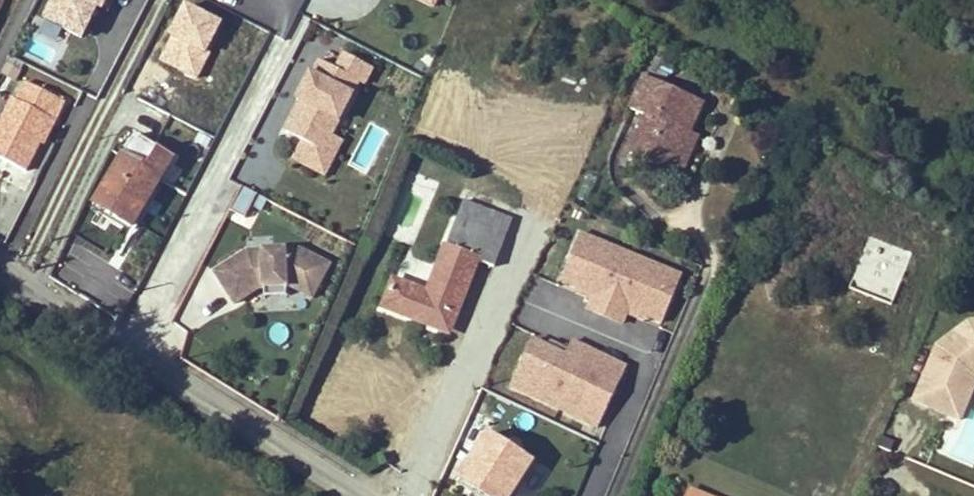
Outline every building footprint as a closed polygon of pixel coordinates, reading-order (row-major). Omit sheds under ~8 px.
[(102,0),(49,0),(41,17),(85,37),(102,0)] [(345,138),(337,134),(370,62),(341,49),(335,63),(315,54),(279,133),(298,141),(290,158),(327,175),(345,138)] [(686,135),(691,138),(706,109),(650,80),(634,110),(651,119),(632,155),(655,168),(657,164),(675,172),(686,153),(679,149),(686,135)] [(62,124),(71,105),(29,85),(20,104),(14,101),(0,129),(0,155),(31,171),(45,142),(55,122),(62,124)] [(52,145),(62,124),(55,122),(45,142),(52,145)] [(699,142),(691,138),(686,135),(679,149),(686,153),(675,172),(657,164),(655,168),(673,177),(680,180),(699,142)] [(131,224),(174,161),(140,138),(97,201),(131,224)] [(259,216),(267,195),(241,185),(233,206),(259,216)] [(467,198),(428,292),(401,280),(389,308),(422,322),(425,314),(454,327),(482,263),(494,268),(514,218),(467,198)] [(660,326),(683,270),(578,228),(556,284),(588,297),(584,308),(625,324),(629,314),(660,326)] [(306,251),(302,250),(250,252),(217,272),(236,304),(261,289),(266,289),(289,287),(294,287),(315,298),(332,265),(306,251)] [(289,287),(266,289),(267,297),(289,296),(289,287)] [(965,419),(973,397),(973,316),(967,317),(936,340),(913,401),(965,419)] [(627,361),(571,337),(567,347),(515,325),(492,381),(599,426),(627,361)] [(489,433),(461,474),(492,495),(510,495),(533,463),(489,433)]
